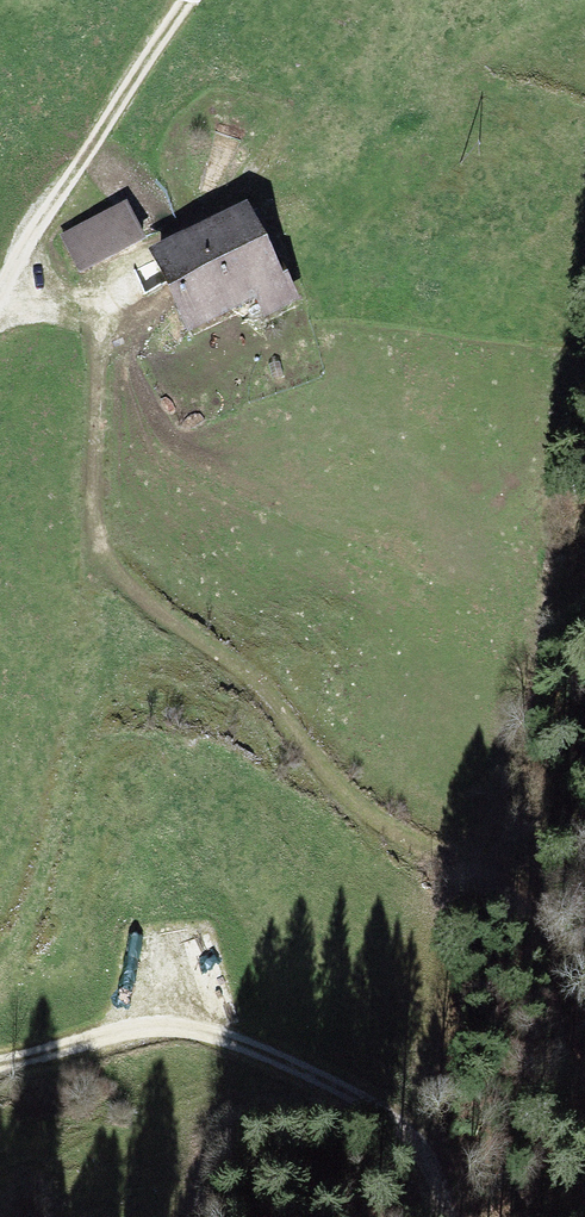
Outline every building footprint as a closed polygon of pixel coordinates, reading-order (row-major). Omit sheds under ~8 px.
[(122,201),(57,232),(75,271),(141,240),(122,201)] [(148,255),(182,333),(281,289),(247,211),(148,255)]
